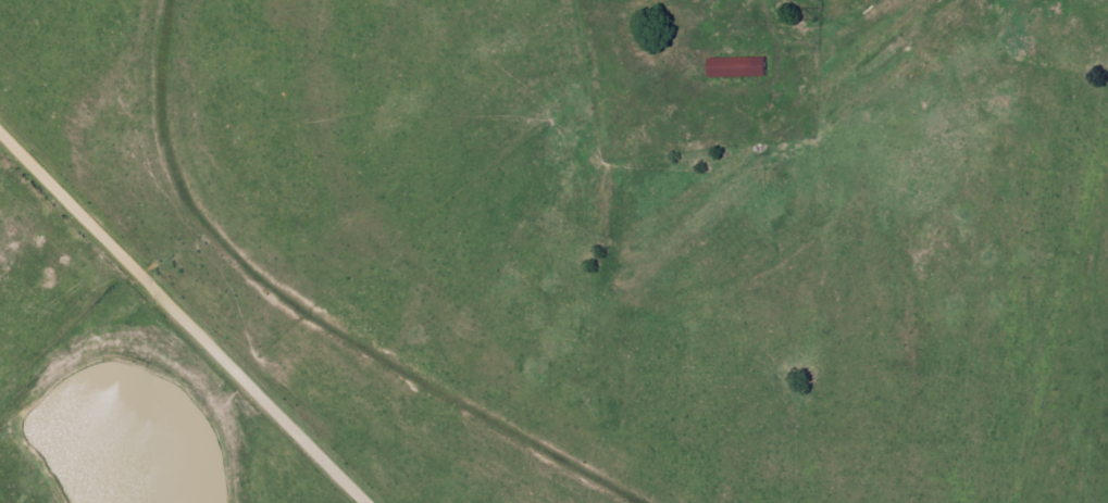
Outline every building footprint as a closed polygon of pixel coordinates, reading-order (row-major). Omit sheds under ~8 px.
[(768,77),(767,57),(709,58),(710,78),(768,77)]
